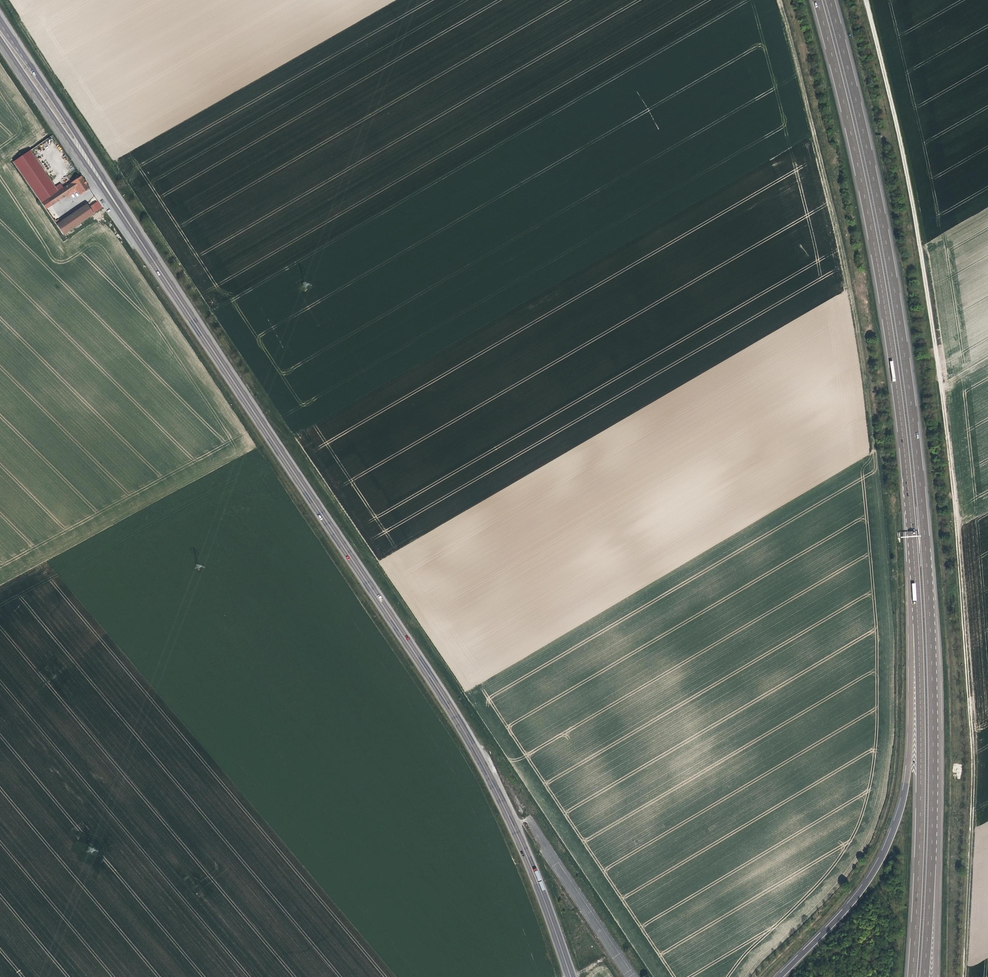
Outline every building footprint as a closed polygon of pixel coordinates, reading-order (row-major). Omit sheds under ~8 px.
[(52,191),(25,155),(9,166),(37,207),(54,195),(52,191)] [(41,214),(69,195),(68,193),(72,190),(73,192),(76,196),(84,190),(82,186),(78,180),(59,192),(54,195),(37,207),(41,214)] [(58,239),(100,210),(95,203),(85,210),(84,207),(52,229),(58,239)]
